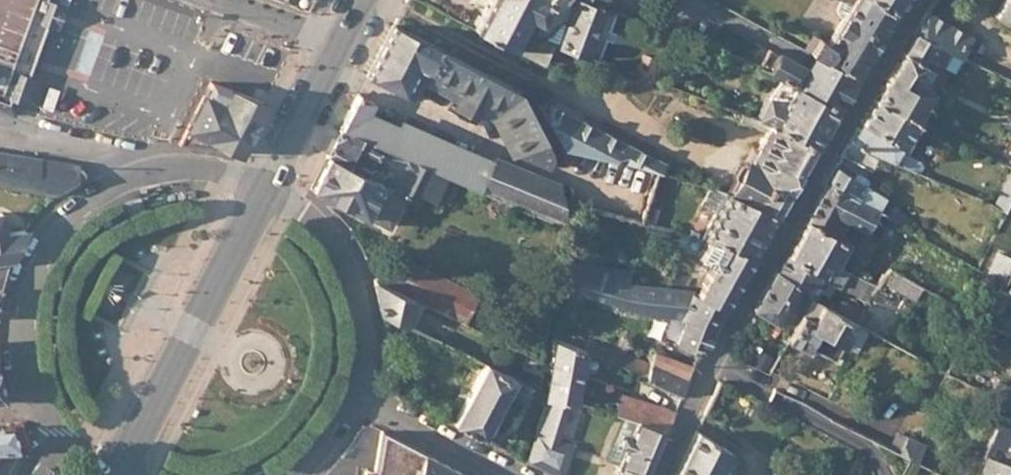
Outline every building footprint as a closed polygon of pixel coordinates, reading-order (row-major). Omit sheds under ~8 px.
[(14,115),(19,101),(28,105),(37,80),(29,76),(48,24),(58,27),(66,6),(55,2),(56,0),(0,0),(0,110),(14,115)] [(475,31),(515,51),(515,52),(516,49),(514,48),(522,34),(524,33),(551,6),(541,0),(491,0),(475,31)] [(552,45),(585,57),(604,10),(600,9),(577,0),(564,0),(538,29),(531,38),(552,45)] [(600,9),(603,0),(577,0),(600,9)] [(896,9),(877,0),(842,0),(837,7),(837,10),(838,12),(840,14),(842,16),(843,17),(831,40),(829,40),(829,42),(820,38),(819,39),(813,35),(808,44),(814,47),(810,53),(814,55),(856,77),(896,9)] [(896,9),(897,10),(904,0),(877,0),(896,9)] [(995,15),(1010,25),(1010,0),(1004,0),(995,15)] [(913,33),(916,34),(934,46),(955,58),(967,38),(926,12),(913,33)] [(838,107),(848,91),(806,69),(714,23),(701,47),(774,76),(782,79),(838,107)] [(523,91),(394,24),(368,77),(415,101),(424,84),(428,77),(499,112),(519,155),(549,167),(553,158),(551,147),(521,94),(523,91)] [(934,46),(916,34),(888,77),(887,77),(875,99),(915,119),(932,90),(923,85),(933,70),(923,64),(926,58),(955,75),(963,63),(955,58),(934,46)] [(523,47),(522,54),(544,64),(552,45),(531,38),(523,47)] [(814,47),(808,44),(805,49),(805,50),(810,53),(814,47)] [(848,91),(856,77),(814,55),(806,69),(848,91)] [(428,77),(424,84),(458,101),(455,107),(478,118),(480,112),(494,119),(513,158),(519,155),(499,112),(428,77)] [(832,118),(838,107),(782,79),(774,89),(832,118)] [(211,84),(204,97),(218,104),(225,90),(211,84)] [(816,145),(832,118),(774,89),(767,96),(756,118),(771,124),(772,123),(816,145)] [(204,97),(179,146),(189,145),(197,146),(205,147),(214,148),(224,151),(238,156),(251,131),(264,104),(225,90),(218,104),(204,97)] [(373,103),(359,96),(341,130),(435,169),(566,224),(561,193),(560,185),(496,158),(494,161),(492,166),(446,147),(443,152),(365,117),(367,114),(373,103)] [(915,119),(875,99),(858,124),(848,143),(879,157),(902,167),(908,157),(896,151),(899,145),(902,146),(917,120),(915,119)] [(546,104),(542,111),(561,146),(658,173),(664,163),(552,106),(551,107),(546,104)] [(399,128),(367,114),(365,117),(443,152),(446,147),(492,166),(494,161),(402,122),(399,128)] [(777,213),(816,145),(772,123),(771,124),(756,118),(743,114),(740,122),(767,133),(751,163),(748,162),(746,165),(744,164),(739,166),(735,176),(735,180),(738,182),(731,194),(776,214),(777,213)] [(435,169),(341,130),(334,144),(327,157),(405,195),(421,203),(435,169)] [(879,157),(848,143),(841,155),(871,171),(879,157)] [(75,182),(78,166),(0,154),(0,188),(57,197),(66,190),(75,182)] [(327,157),(311,191),(364,216),(365,215),(390,226),(405,195),(327,157)] [(834,167),(826,183),(872,209),(876,212),(885,196),(834,167)] [(995,208),(1006,213),(1010,204),(1010,173),(995,208)] [(826,183),(815,202),(846,221),(861,229),(872,209),(826,183)] [(776,214),(731,194),(727,192),(726,192),(702,236),(710,239),(753,256),(776,214)] [(142,202),(130,206),(134,217),(146,213),(142,202)] [(815,202),(787,254),(821,273),(825,262),(836,267),(849,245),(855,248),(861,237),(843,226),(846,221),(815,202)] [(656,209),(648,206),(643,222),(652,225),(656,209)] [(867,232),(884,243),(896,223),(878,212),(867,232)] [(26,234),(12,236),(5,237),(3,230),(0,214),(0,266),(8,265),(12,255),(26,234)] [(893,248),(904,228),(897,223),(896,223),(884,243),(893,248)] [(730,297),(753,256),(710,239),(700,257),(716,265),(705,284),(730,297)] [(821,273),(787,254),(785,253),(776,269),(801,282),(811,287),(806,295),(811,297),(824,276),(862,301),(857,312),(863,315),(879,286),(836,267),(825,262),(821,273)] [(1010,264),(1010,262),(995,253),(982,273),(999,283),(1010,264)] [(388,254),(374,282),(465,326),(479,298),(388,254)] [(568,261),(564,290),(585,295),(585,297),(624,309),(628,287),(630,270),(568,261)] [(801,282),(776,269),(754,310),(757,312),(779,323),(797,290),(801,282)] [(377,297),(380,314),(472,360),(485,335),(465,326),(374,282),(377,297)] [(811,287),(801,282),(797,290),(806,295),(811,287)] [(723,308),(730,297),(705,284),(698,295),(723,308)] [(677,317),(680,316),(691,293),(628,287),(624,309),(655,317),(677,317)] [(704,355),(723,308),(698,295),(691,293),(680,316),(694,323),(684,347),(704,355)] [(811,297),(787,340),(808,352),(812,345),(816,348),(815,349),(836,361),(845,346),(857,353),(868,331),(869,329),(858,323),(834,310),(811,297)] [(840,302),(834,310),(858,323),(863,315),(857,312),(840,302)] [(668,341),(684,347),(694,323),(680,316),(677,317),(668,341)] [(485,335),(472,360),(484,367),(531,390),(539,394),(545,364),(542,362),(485,335)] [(553,371),(546,398),(550,399),(565,402),(576,404),(586,352),(586,350),(585,349),(554,341),(553,371)] [(680,394),(687,381),(651,367),(616,352),(589,341),(585,349),(586,350),(586,352),(618,365),(642,379),(682,397),(683,395),(680,394)] [(687,381),(694,368),(657,355),(651,367),(687,381)] [(484,367),(454,426),(471,434),(483,440),(507,393),(524,402),(531,390),(484,367)] [(1010,390),(1010,386),(999,381),(993,396),(1005,401),(1010,390)] [(620,394),(615,415),(618,415),(637,422),(662,431),(666,432),(675,414),(620,394)] [(528,464),(550,474),(563,474),(571,447),(552,441),(565,402),(550,399),(547,407),(528,464)] [(990,442),(1010,449),(1010,423),(998,419),(990,442)] [(637,422),(620,465),(616,474),(644,474),(645,472),(662,431),(637,422)] [(10,429),(0,430),(0,457),(19,457),(14,441),(10,429)] [(423,453),(381,431),(376,474),(418,474),(423,453)] [(676,474),(734,474),(739,466),(737,457),(696,431),(676,473),(676,474)] [(891,451),(917,464),(925,448),(900,435),(897,439),(891,451)] [(466,474),(449,466),(423,453),(418,474),(466,474)] [(19,457),(0,457),(0,474),(9,474),(19,457)] [(988,459),(983,474),(1010,474),(1010,467),(988,459)] [(615,474),(616,474),(620,465),(606,460),(602,471),(615,474)] [(807,471),(788,461),(785,468),(778,464),(773,474),(806,474),(807,471)]
